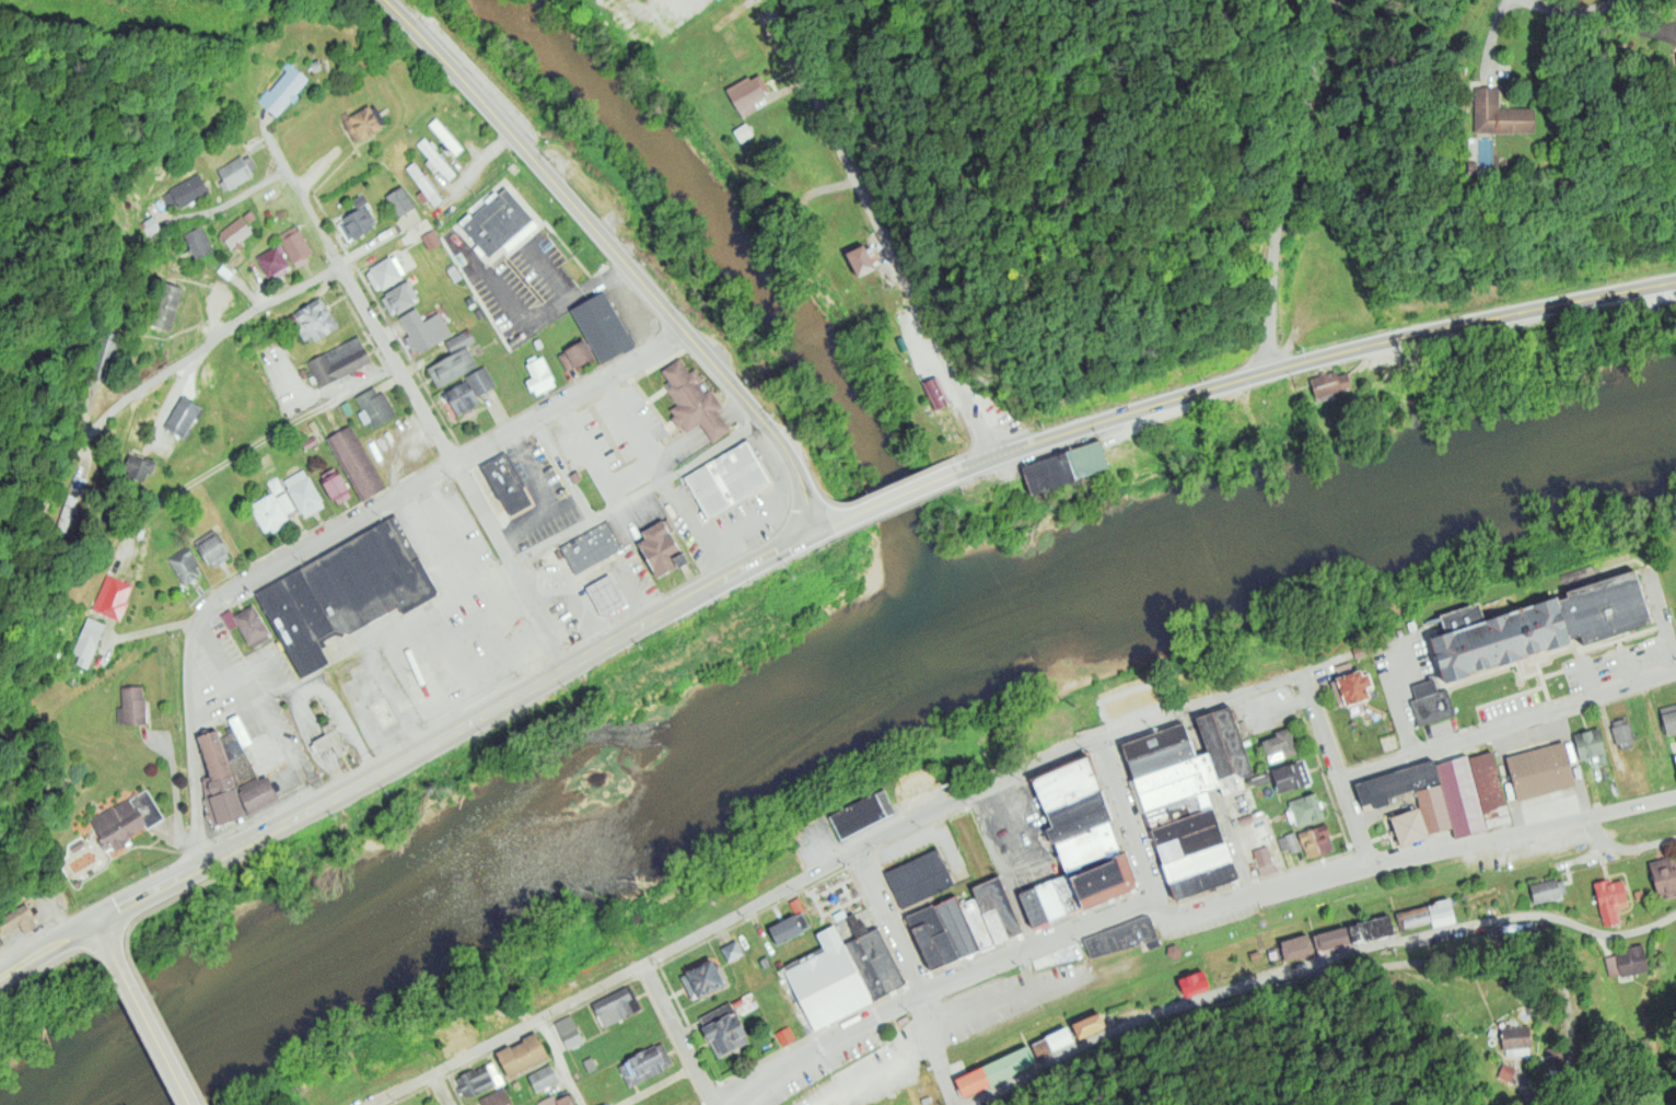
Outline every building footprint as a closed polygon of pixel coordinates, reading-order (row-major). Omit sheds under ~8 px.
[(289,65),(309,81),(277,118),(256,102),(289,65)] [(742,119),(725,91),(747,77),(750,81),(759,74),(770,92),(752,104),(755,111),(742,119)] [(1481,90),(1486,136),(1546,136),(1544,113),(1509,112),(1506,91),(1481,90)] [(344,121),(369,107),(383,130),(358,147),(344,121)] [(428,126),(434,119),(463,150),(455,156),(428,126)] [(745,124),(754,136),(741,144),(733,132),(745,124)] [(422,139),(414,147),(447,183),(455,175),(422,139)] [(241,156),(217,171),(230,191),(255,176),(241,156)] [(433,208),(441,201),(414,163),(405,170),(433,208)] [(197,174),(211,195),(179,210),(168,190),(197,174)] [(401,187),(385,197),(399,220),(416,208),(401,187)] [(505,187),(532,219),(488,257),(461,225),(505,187)] [(360,208),(374,229),(353,242),(341,219),(360,208)] [(248,211),(256,220),(248,224),(242,217),(248,211)] [(160,228),(152,215),(139,223),(147,236),(160,228)] [(238,218),(252,235),(229,252),(218,234),(238,218)] [(509,254),(539,226),(532,218),(502,246),(509,254)] [(202,228),(214,253),(196,261),(183,235),(202,228)] [(433,230),(421,237),(430,252),(443,244),(433,230)] [(299,231),(313,255),(293,266),(280,242),(299,231)] [(276,245),(290,267),(266,278),(255,258),(276,245)] [(847,255),(864,246),(876,271),(859,279),(847,255)] [(389,257),(403,280),(382,291),(369,268),(389,257)] [(446,270),(454,266),(463,279),(454,283),(446,270)] [(383,295),(406,281),(419,303),(395,317),(383,295)] [(158,282),(184,289),(173,335),(146,327),(158,282)] [(604,292),(569,311),(602,364),(635,346),(604,292)] [(465,300),(469,296),(474,303),(468,306),(465,300)] [(291,315),(318,298),(340,328),(311,347),(291,315)] [(438,313),(452,337),(445,341),(418,356),(398,318),(416,309),(423,322),(438,313)] [(474,313),(479,310),(484,317),(479,321),(474,313)] [(468,329),(476,342),(465,346),(450,354),(445,341),(452,337),(468,329)] [(357,336),(372,364),(321,387),(307,362),(357,336)] [(557,356),(583,341),(593,360),(567,372),(557,356)] [(465,346),(478,368),(437,389),(426,369),(450,354),(465,346)] [(542,358),(554,381),(531,393),(526,383),(533,379),(527,365),(542,358)] [(720,409),(685,432),(680,426),(675,429),(671,420),(674,417),(671,410),(677,406),(666,392),(670,388),(664,381),(667,380),(663,372),(678,360),(689,373),(694,370),(703,383),(698,385),(705,395),(709,392),(720,409)] [(467,379),(444,392),(456,415),(479,403),(476,396),(495,386),(484,365),(465,375),(467,379)] [(1310,380),(1316,398),(1342,391),(1337,373),(1310,380)] [(922,381),(933,409),(949,403),(937,375),(922,381)] [(353,398),(372,430),(398,417),(383,391),(377,395),(373,387),(353,398)] [(183,397),(201,409),(184,437),(165,428),(183,397)] [(348,427),(385,488),(361,501),(326,439),(348,427)] [(683,479),(747,442),(772,484),(709,521),(683,479)] [(1069,454),(1102,442),(1111,470),(1079,485),(1069,454)] [(480,466),(505,452),(524,486),(522,487),(533,505),(510,517),(500,500),(499,501),(480,466)] [(152,474),(156,461),(127,453),(122,475),(144,481),(147,473),(152,474)] [(1033,499),(1023,470),(1069,454),(1079,485),(1033,499)] [(318,475),(335,505),(352,496),(335,466),(318,475)] [(301,469),(324,508),(303,520),(281,480),(301,469)] [(275,498),(286,491),(294,509),(286,514),(275,498)] [(271,492),(289,520),(281,523),(282,525),(272,532),(269,528),(264,534),(248,505),(271,492)] [(329,663),(301,677),(256,592),(395,513),(439,589),(438,594),(404,612),(399,606),(350,635),(336,630),(317,640),(329,663)] [(559,548),(574,575),(622,548),(606,521),(559,548)] [(660,580),(639,545),(644,542),(641,535),(663,523),(692,566),(683,571),(679,567),(660,580)] [(213,566),(230,557),(212,527),(196,540),(213,566)] [(186,544),(202,572),(185,584),(167,558),(186,544)] [(1435,638),(1448,683),(1575,641),(1574,637),(1584,633),(1587,643),(1656,621),(1640,568),(1570,590),(1571,597),(1562,600),(1561,595),(1488,618),(1481,601),(1442,615),(1448,632),(1435,638)] [(586,586),(610,572),(627,602),(603,616),(586,586)] [(106,574),(132,583),(120,621),(92,609),(106,574)] [(233,614),(231,609),(220,613),(227,629),(239,624),(249,647),(270,638),(255,604),(233,614)] [(78,655),(75,663),(87,668),(104,623),(86,616),(72,652),(78,655)] [(1339,677),(1348,707),(1373,699),(1369,688),(1375,686),(1371,674),(1365,676),(1363,670),(1339,677)] [(1411,686),(1415,700),(1408,702),(1417,726),(1456,716),(1447,689),(1439,691),(1434,679),(1411,686)] [(147,723),(118,723),(117,709),(123,709),(120,687),(142,687),(142,699),(146,698),(147,723)] [(1215,711),(1232,706),(1256,775),(1241,779),(1215,711)] [(1660,710),(1675,706),(1675,733),(1666,736),(1660,710)] [(1199,718),(1225,795),(1244,788),(1241,779),(1215,711),(1199,718)] [(253,745),(237,716),(228,721),(243,751),(247,748),(253,745)] [(1185,722),(1124,744),(1130,760),(1190,740),(1185,722)] [(321,728),(329,723),(347,753),(337,758),(321,728)] [(1610,728),(1629,723),(1633,741),(1615,746),(1610,728)] [(1289,729),(1299,755),(1285,758),(1283,751),(1268,756),(1264,742),(1278,736),(1277,732),(1289,729)] [(1573,736),(1581,764),(1606,756),(1598,729),(1573,736)] [(214,827),(206,799),(205,782),(211,778),(199,736),(218,731),(247,817),(214,827)] [(1130,760),(1138,778),(1196,757),(1198,756),(1192,738),(1130,760)] [(1508,758),(1520,801),(1574,788),(1563,742),(1508,758)] [(1468,759),(1493,752),(1512,824),(1487,828),(1468,759)] [(1093,755),(1104,789),(1048,812),(1036,781),(1093,755)] [(1438,766),(1467,756),(1468,759),(1487,828),(1488,830),(1456,838),(1454,827),(1438,766)] [(1138,778),(1142,793),(1201,771),(1196,757),(1138,778)] [(1354,786),(1361,810),(1375,804),(1377,810),(1395,803),(1394,801),(1416,794),(1442,784),(1438,766),(1435,759),(1354,786)] [(1299,763),(1306,786),(1281,793),(1273,770),(1299,763)] [(1142,793),(1148,813),(1207,791),(1209,790),(1202,771),(1142,793)] [(249,814),(280,796),(267,776),(240,790),(249,814)] [(1416,794),(1421,809),(1431,834),(1454,827),(1442,784),(1416,794)] [(829,817),(886,787),(898,813),(841,840),(829,817)] [(89,822),(126,801),(147,789),(164,821),(147,830),(144,828),(130,836),(135,842),(115,854),(112,848),(105,851),(89,822)] [(1104,789),(1114,821),(1111,822),(1055,842),(1048,828),(1056,826),(1048,812),(1104,789)] [(1148,813),(1153,829),(1213,806),(1207,791),(1148,813)] [(1315,793),(1324,818),(1297,827),(1289,803),(1315,793)] [(1153,829),(1159,846),(1220,823),(1213,806),(1153,829)] [(1392,818),(1403,847),(1431,836),(1431,834),(1421,809),(1392,818)] [(1111,822),(1126,853),(1075,874),(1067,875),(1055,842),(1111,822)] [(1159,846),(1165,865),(1226,842),(1220,823),(1159,846)] [(1335,851),(1328,835),(1330,835),(1327,825),(1299,833),(1307,860),(1335,851)] [(1280,850),(1289,848),(1290,852),(1299,850),(1294,832),(1276,836),(1280,850)] [(1165,865),(1172,883),(1234,860),(1226,842),(1165,865)] [(1272,862),(1267,845),(1252,849),(1257,867),(1272,862)] [(884,873),(903,910),(955,886),(935,849),(884,873)] [(1067,875),(1085,910),(1136,889),(1139,886),(1139,881),(1136,872),(1128,851),(1126,853),(1075,874),(1067,875)] [(1674,858),(1675,867),(1675,895),(1656,898),(1648,863),(1674,858)] [(1172,883),(1179,903),(1243,877),(1234,860),(1172,883)] [(1085,910),(1034,929),(1019,892),(1067,875),(1085,910)] [(1022,932),(996,943),(975,897),(971,889),(1000,876),(1022,932)] [(1529,886),(1534,906),(1562,899),(1558,881),(1529,886)] [(1591,885),(1603,928),(1622,924),(1616,909),(1627,908),(1619,881),(1591,885)] [(982,947),(961,958),(933,906),(957,895),(982,947)] [(996,943),(982,947),(961,904),(975,897),(996,943)] [(1451,899),(1425,905),(1432,926),(1457,920),(1451,899)] [(961,958),(932,970),(907,916),(933,906),(961,958)] [(1424,907),(1395,914),(1399,931),(1430,923),(1424,907)] [(767,929),(795,914),(804,934),(779,946),(767,929)] [(1389,915),(1397,939),(1352,950),(1347,926),(1389,915)] [(1161,945),(1151,916),(1144,916),(1084,939),(1091,958),(1145,942),(1150,950),(1161,945)] [(873,1001),(812,1033),(779,975),(825,951),(816,933),(834,926),(873,1001)] [(1343,927),(1350,949),(1316,957),(1311,937),(1343,927)] [(877,928),(906,984),(873,1001),(843,945),(877,928)] [(1307,934),(1313,957),(1284,964),(1280,943),(1307,934)] [(1076,941),(1083,957),(1035,968),(1032,959),(1076,941)] [(720,949),(728,964),(744,956),(735,942),(720,949)] [(1175,945),(1182,950),(1178,958),(1172,961),(1166,955),(1167,947),(1175,945)] [(1602,957),(1607,980),(1650,974),(1644,947),(1602,957)] [(1247,955),(1258,953),(1259,963),(1249,965),(1247,955)] [(712,959),(726,986),(700,999),(699,997),(691,1001),(680,977),(688,974),(687,972),(712,959)] [(1177,981),(1183,999),(1209,991),(1202,972),(1177,981)] [(593,1003),(630,985),(642,1010),(604,1027),(593,1003)] [(749,1042),(717,1059),(696,1021),(730,1002),(749,1042)] [(1101,1013),(1106,1030),(1078,1042),(1071,1026),(1101,1013)] [(1504,1027),(1506,1049),(1534,1048),(1533,1024),(1504,1027)] [(559,1034),(567,1050),(584,1043),(575,1025),(559,1034)] [(1066,1028),(1073,1046),(1036,1062),(1031,1045),(1066,1028)] [(537,1033),(496,1052),(510,1078),(549,1057),(537,1033)] [(1549,1062),(1563,1057),(1558,1044),(1544,1049),(1549,1062)] [(1025,1046),(1033,1063),(991,1086),(984,1067),(1025,1046)] [(657,1047),(665,1063),(657,1067),(661,1072),(652,1077),(649,1071),(637,1077),(629,1059),(639,1056),(637,1052),(643,1050),(644,1054),(657,1047)] [(492,1062),(456,1080),(467,1100),(502,1083),(492,1062)] [(1515,1068),(1502,1063),(1496,1076),(1509,1081),(1515,1068)] [(549,1065),(557,1083),(535,1093),(526,1077),(549,1065)] [(984,1067),(954,1081),(963,1101),(991,1086),(984,1067)] [(483,1104),(515,1104),(503,1086),(479,1098),(483,1104)] [(567,1094),(573,1104),(546,1104),(567,1094)]
